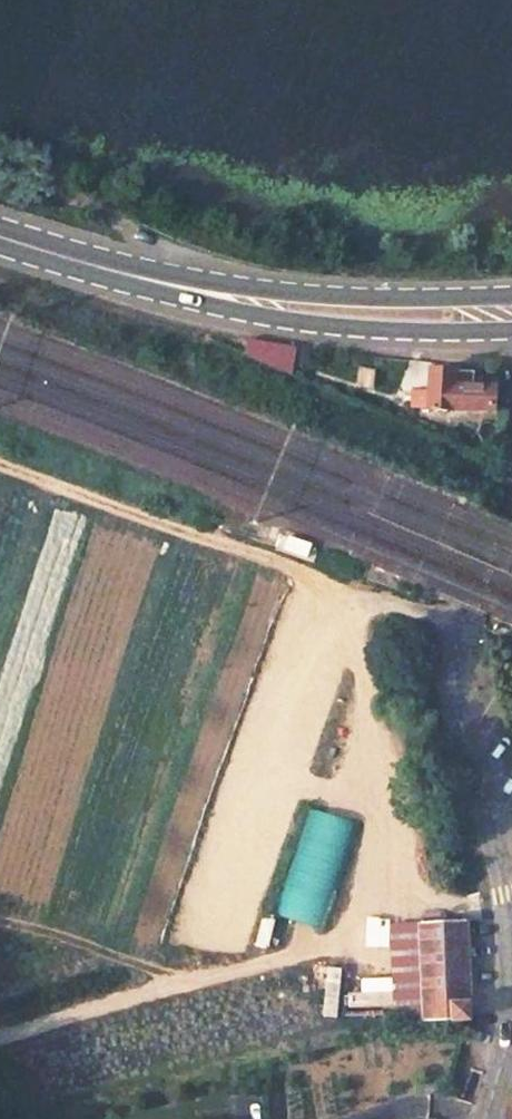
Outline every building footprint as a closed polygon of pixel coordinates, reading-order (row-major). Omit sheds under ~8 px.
[(257,343),(208,334),(206,340),(243,353),(251,357),(257,343)] [(474,371),(432,370),(431,391),(410,390),(410,407),(494,410),(494,388),(473,386),(474,371)] [(466,922),(421,923),(424,1019),(454,1018),(468,1018),(466,922)] [(381,976),(354,977),(355,1007),(392,1005),(391,978),(410,977),(407,930),(379,931),(381,976)] [(334,1017),(338,967),(322,966),(318,1016),(334,1017)]
